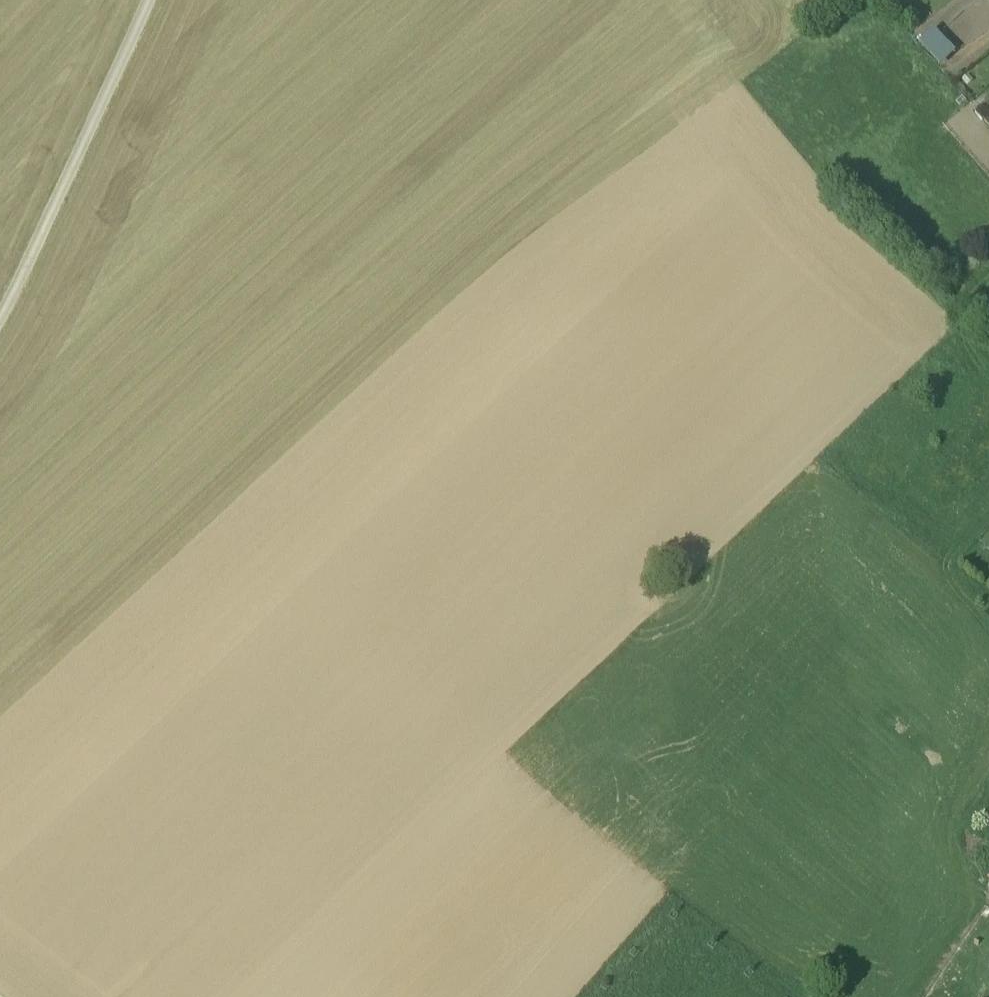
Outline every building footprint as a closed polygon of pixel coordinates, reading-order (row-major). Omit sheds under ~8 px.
[(955,55),(933,31),(921,43),(943,66),(955,55)]
